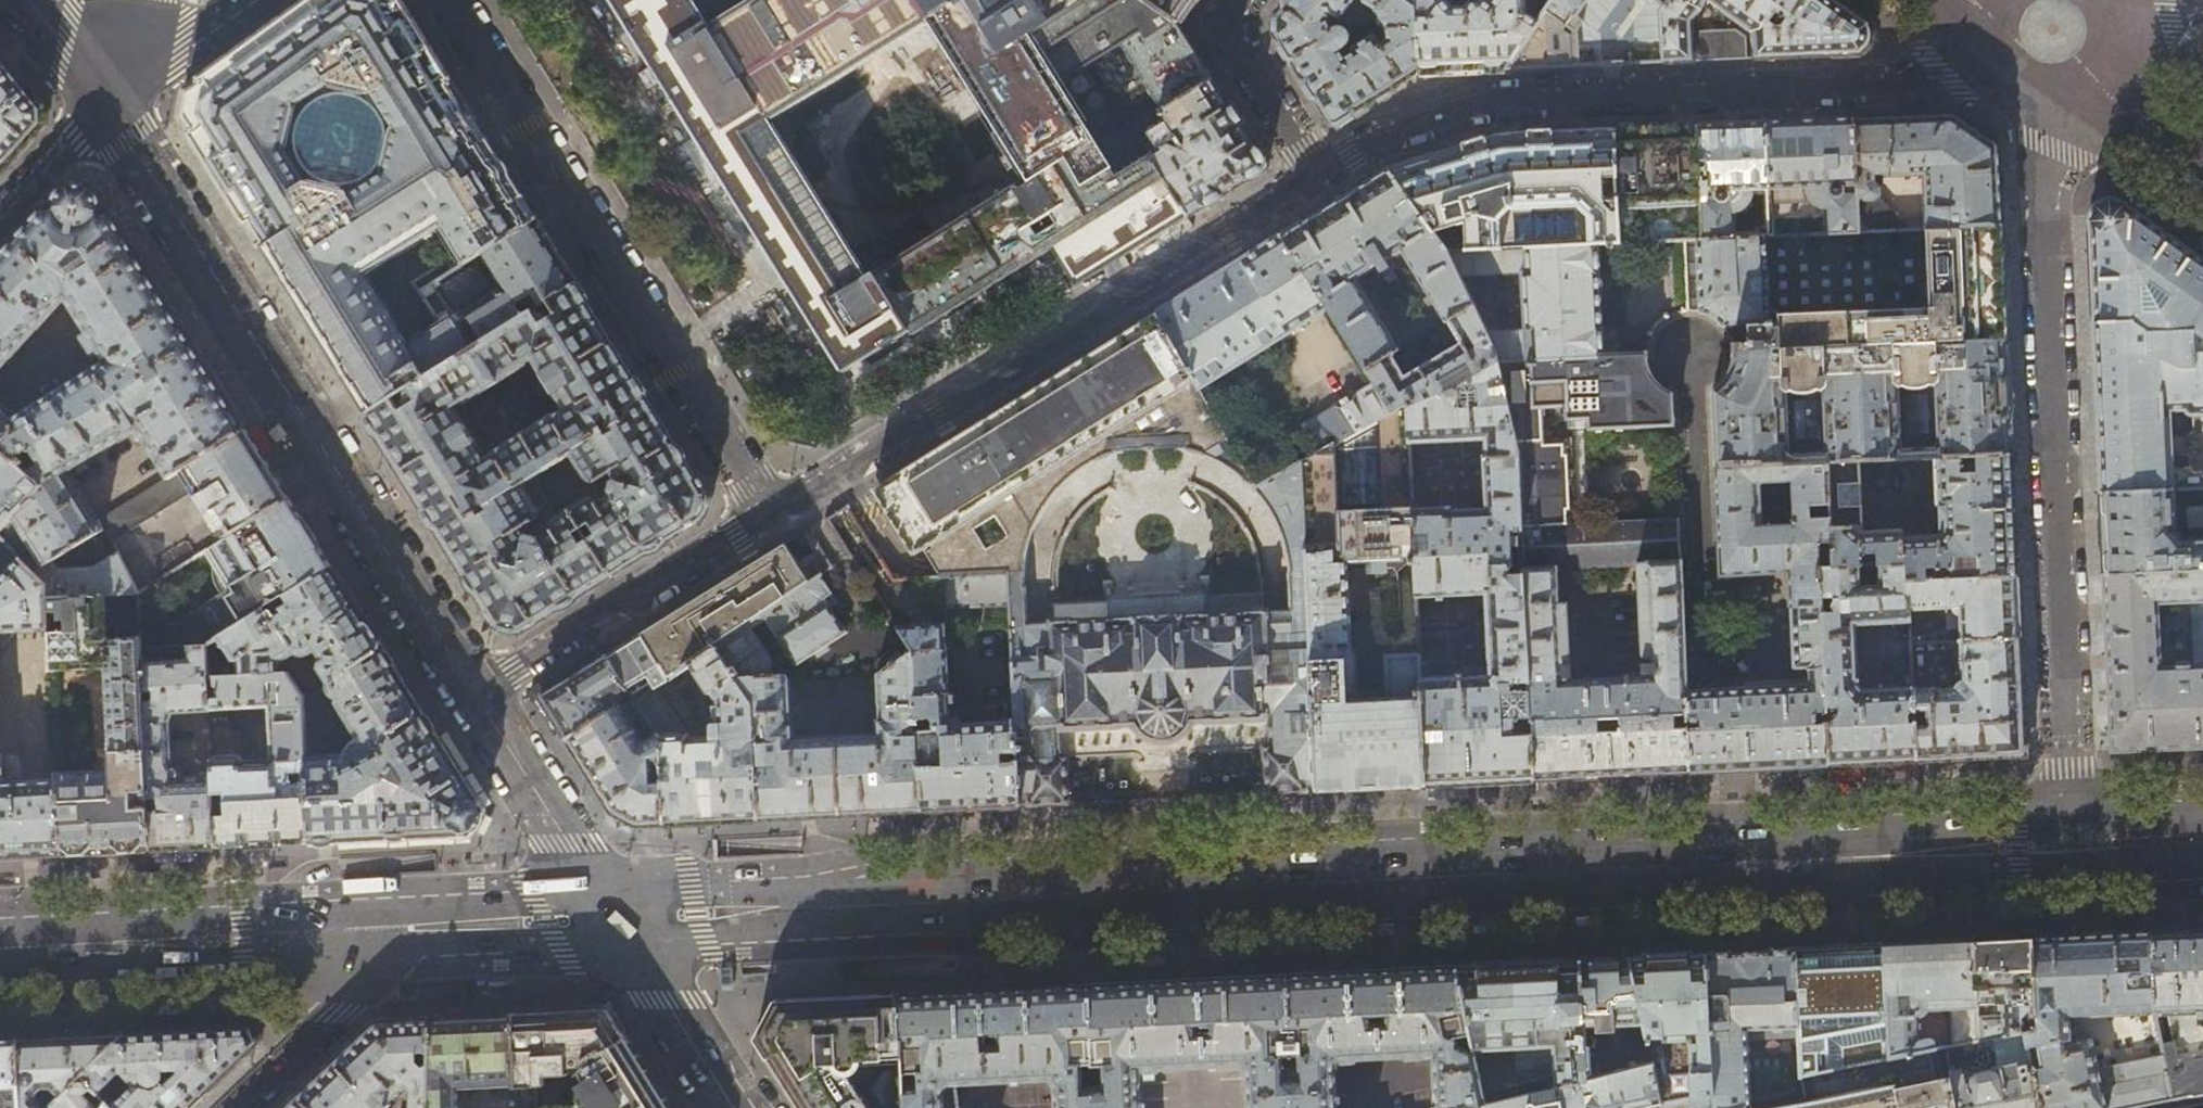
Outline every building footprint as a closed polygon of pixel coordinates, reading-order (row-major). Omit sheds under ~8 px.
[(261,250),(474,117),(457,91),(400,0),(310,0),(278,23),(224,62),(204,76),(184,91),(179,117),(214,174),(254,237),(261,250)] [(654,69),(632,82),(674,150),(696,136),(843,372),(855,365),(859,372),(927,330),(1010,278),(1053,252),(1075,287),(1087,279),(1151,239),(1188,217),(1149,155),(1113,177),(1038,55),(1129,0),(762,0),(710,32),(690,0),(611,0),(654,69)] [(1160,112),(1213,79),(1193,47),(1178,23),(1143,0),(1129,0),(1038,55),(1113,177),(1149,155),(1135,133),(1133,129),(1140,125),(1160,112)] [(1178,23),(1194,0),(1143,0),(1178,23)] [(1274,26),(1274,31),(1276,36),(1278,40),(1282,47),(1332,127),(1380,97),(1418,73),(1412,19),(1412,8),(1401,0),(1360,0),(1374,10),(1372,12),(1383,26),(1385,39),(1378,43),(1374,37),(1367,35),(1348,47),(1348,53),(1342,56),(1338,50),(1339,49),(1340,49),(1342,47),(1344,45),(1345,43),(1346,39),(1346,38),(1345,35),(1344,33),(1342,31),(1340,30),(1337,29),(1335,29),(1330,30),(1325,22),(1329,17),(1334,21),(1338,19),(1352,0),(1287,0),(1279,12),(1276,16),(1274,21),(1274,26)] [(1412,8),(1412,19),(1426,19),(1440,0),(1401,0),(1412,8)] [(1489,2),(1487,0),(1467,0),(1463,4),(1451,4),(1447,0),(1440,0),(1426,19),(1412,19),(1418,73),(1472,71),(1505,70),(1536,23),(1525,14),(1524,0),(1491,0),(1489,2)] [(1585,0),(1552,0),(1549,4),(1536,23),(1505,70),(1578,66),(1576,32),(1575,31),(1582,20),(1575,15),(1585,0)] [(1666,6),(1661,14),(1663,63),(1693,61),(1747,59),(1745,37),(1735,28),(1691,32),(1691,22),(1707,1),(1738,23),(1755,0),(1670,0),(1666,6)] [(1835,0),(1755,0),(1738,23),(1753,33),(1754,59),(1859,54),(1859,53),(1864,51),(1867,47),(1869,45),(1870,41),(1871,38),(1870,31),(1869,27),(1867,24),(1868,23),(1835,0)] [(7,61),(0,53),(0,176),(45,126),(45,109),(7,61)] [(1167,145),(1149,155),(1188,217),(1225,193),(1267,167),(1241,125),(1213,79),(1160,112),(1173,133),(1177,131),(1183,140),(1182,147),(1178,150),(1167,145)] [(1914,117),(1853,119),(1860,233),(1924,230),(2001,226),(2000,186),(1998,146),(1953,116),(1914,117)] [(494,149),(474,117),(261,250),(293,302),(327,357),(363,416),(393,397),(408,387),(472,347),(453,317),(441,325),(421,292),(537,219),(494,149)] [(1813,121),(1765,123),(1769,188),(1831,185),(1831,195),(1829,195),(1831,234),(1860,233),(1853,119),(1813,121)] [(1737,125),(1696,126),(1702,239),(1765,237),(1772,237),(1769,188),(1765,123),(1737,125)] [(1133,129),(1135,133),(1143,129),(1140,125),(1133,129)] [(1659,128),(1614,130),(1621,243),(1633,242),(1685,240),(1697,240),(1702,239),(1696,126),(1659,128)] [(1474,143),(1388,169),(1434,233),(1464,222),(1464,250),(1498,248),(1497,221),(1508,210),(1510,210),(1511,248),(1597,244),(1621,243),(1614,130),(1553,132),(1501,135),(1474,143)] [(1439,240),(1434,233),(1388,169),(1339,199),(1281,235),(1327,308),(1366,368),(1399,349),(1363,293),(1381,282),(1373,270),(1377,267),(1380,271),(1387,267),(1385,262),(1400,252),(1446,322),(1473,306),(1447,250),(1439,240)] [(53,208),(51,210),(46,205),(42,210),(0,257),(0,370),(65,298),(105,363),(15,417),(0,402),(0,447),(43,485),(0,531),(0,538),(46,587),(47,599),(137,594),(139,593),(118,554),(95,568),(60,569),(56,561),(106,530),(101,522),(99,523),(67,472),(127,436),(130,439),(134,441),(138,441),(144,439),(169,479),(246,430),(206,365),(120,228),(112,216),(113,215),(110,211),(104,214),(102,212),(103,209),(101,208),(101,200),(98,197),(98,191),(96,191),(97,190),(92,185),(90,186),(87,185),(80,184),(79,184),(74,182),(68,184),(65,183),(64,184),(63,187),(64,187),(63,189),(62,189),(58,195),(60,196),(60,198),(57,201),(54,201),(53,202),(53,208)] [(2202,487),(2202,259),(2119,201),(2112,199),(2104,199),(2094,205),(2089,213),(2086,225),(2090,298),(2097,450),(2099,494),(2174,489),(2202,487)] [(566,265),(537,219),(421,292),(441,325),(453,317),(472,347),(531,311),(546,301),(578,283),(566,265)] [(2004,282),(2001,226),(1924,230),(1928,305),(1778,313),(1778,323),(1769,324),(1733,325),(1732,351),(2003,341),(2006,340),(2004,282)] [(1199,389),(1327,308),(1281,235),(1206,282),(1156,313),(1199,389)] [(1766,273),(1765,237),(1702,239),(1697,240),(1703,314),(1709,317),(1713,319),(1717,322),(1721,326),(1733,325),(1769,324),(1768,273),(1766,273)] [(1443,238),(1439,240),(1447,250),(1459,250),(1460,246),(1443,238)] [(1685,240),(1633,242),(1634,274),(1687,273),(1685,240)] [(1447,250),(1473,306),(1495,354),(1516,449),(1520,531),(1522,569),(1556,567),(1637,563),(1680,561),(1676,489),(1583,495),(1582,488),(1570,488),(1569,465),(1584,464),(1583,442),(1590,442),(1589,430),(1673,426),(1672,394),(1664,390),(1660,387),(1655,380),(1652,376),(1649,371),(1647,364),(1646,357),(1603,358),(1597,244),(1511,248),(1498,248),(1464,250),(1459,250),(1447,250)] [(417,401),(403,410),(393,397),(363,416),(400,473),(467,578),(496,625),(522,631),(593,587),(604,580),(660,545),(703,519),(709,493),(679,446),(620,350),(578,283),(546,301),(555,316),(540,326),(531,311),(472,347),(408,387),(417,401)] [(1446,322),(1399,349),(1366,368),(1374,380),(1392,411),(1405,404),(1406,443),(1483,440),(1484,456),(1481,457),(1484,509),(1449,511),(1449,508),(1410,510),(1413,557),(1415,597),(1484,594),(1488,667),(1488,675),(1419,679),(1425,786),(1427,786),(1470,784),(1479,783),(1534,780),(1532,732),(1531,718),(1523,575),(1508,576),(1507,567),(1512,567),(1510,532),(1520,531),(1516,449),(1495,354),(1473,306),(1446,322)] [(922,551),(1199,389),(1156,313),(1000,410),(872,490),(914,556),(922,551)] [(2004,360),(2003,341),(1732,351),(1732,354),(1732,359),(1730,367),(1728,372),(1725,377),(1721,383),(1719,385),(1715,388),(1711,391),(1715,468),(1752,466),(1791,464),(1827,462),(1858,461),(1934,457),(2008,455),(2007,436),(2012,435),(2011,429),(2009,376),(2008,360),(2004,360)] [(1315,454),(1392,411),(1374,380),(1301,427),(1315,454)] [(1244,481),(1253,488),(1254,487),(1199,389),(922,551),(939,578),(941,578),(1008,575),(1022,575),(1022,571),(1023,572),(1023,565),(1025,549),(1027,542),(1032,527),(1033,528),(1036,522),(1035,521),(1043,507),(1044,508),(1047,502),(1046,502),(1055,491),(1056,491),(1061,485),(1072,474),(1079,470),(1078,469),(1091,461),(1093,462),(1094,461),(1095,463),(1099,461),(1099,460),(1109,456),(1110,458),(1114,456),(1114,455),(1115,453),(1183,451),(1184,452),(1189,454),(1189,453),(1199,456),(1203,458),(1204,457),(1205,457),(1206,457),(1207,456),(1220,463),(1219,465),(1225,467),(1240,477),(1239,478),(1244,481)] [(1342,647),(1348,647),(1344,560),(1413,557),(1410,510),(1406,443),(1405,404),(1392,411),(1315,454),(1300,462),(1317,791),(1370,788),(1425,786),(1419,679),(1418,655),(1385,657),(1387,699),(1344,701),(1342,647)] [(269,453),(254,427),(247,431),(263,457),(269,453)] [(106,530),(112,543),(192,492),(223,540),(289,499),(268,465),(263,457),(247,431),(246,430),(169,479),(101,522),(106,530)] [(43,485),(0,447),(0,531),(43,485)] [(1827,462),(1829,505),(1830,518),(1833,567),(1907,563),(1908,581),(2017,577),(2014,519),(2011,455),(2008,455),(1934,457),(1935,500),(1935,502),(1937,505),(1938,506),(1940,506),(1942,506),(1943,530),(1938,536),(1901,537),(1901,531),(1861,533),(1858,461),(1827,462)] [(1300,462),(1254,487),(1253,488),(1255,490),(1254,491),(1259,497),(1260,496),(1268,509),(1272,516),(1273,515),(1280,529),(1279,530),(1281,537),(1283,537),(1285,550),(1286,557),(1287,557),(1289,574),(1286,574),(1287,579),(1288,579),(1289,612),(1280,612),(1266,613),(1266,611),(1263,612),(1263,598),(1263,593),(1242,594),(1242,595),(1200,597),(1184,598),(1180,598),(1180,594),(1162,595),(1134,597),(1134,600),(1130,601),(1113,602),(1109,602),(1072,603),(1051,604),(1051,608),(1053,609),(1053,622),(1050,622),(1050,624),(1025,625),(1024,594),(1024,589),(1022,589),(1022,575),(1008,575),(1010,607),(1015,721),(1019,806),(1106,802),(1258,794),(1288,793),(1317,791),(1300,462)] [(1829,505),(1827,462),(1791,464),(1793,520),(1792,520),(1792,524),(1754,526),(1752,466),(1715,468),(1721,575),(1789,572),(1794,668),(1804,667),(1804,679),(1811,679),(1811,685),(1741,688),(1741,681),(1726,682),(1726,689),(1707,690),(1687,691),(1685,691),(1686,710),(1686,723),(1689,773),(1710,771),(1775,768),(1829,766),(1819,568),(1833,567),(1830,518),(1810,519),(1810,506),(1829,505)] [(2099,494),(2101,534),(2103,573),(2202,570),(2202,538),(2182,539),(2182,537),(2182,535),(2180,533),(2176,531),(2174,489),(2099,494)] [(314,539),(289,499),(223,540),(264,610),(268,608),(287,596),(332,568),(314,539)] [(49,631),(47,599),(46,587),(0,538),(0,569),(5,574),(0,580),(0,633),(49,631)] [(694,601),(640,635),(669,680),(677,675),(685,669),(684,667),(714,647),(811,583),(785,544),(753,564),(694,601)] [(1680,561),(1637,563),(1642,651),(1650,651),(1651,662),(1642,662),(1643,673),(1651,673),(1652,677),(1563,681),(1563,678),(1571,677),(1570,667),(1562,667),(1562,664),(1570,663),(1566,602),(1558,602),(1556,567),(1522,569),(1523,575),(1531,718),(1543,717),(1544,731),(1532,732),(1534,780),(1600,777),(1689,773),(1686,723),(1675,724),(1674,711),(1686,710),(1685,691),(1687,691),(1680,561)] [(1910,611),(1908,581),(1907,563),(1833,567),(1819,568),(1829,766),(1835,765),(1870,763),(1916,761),(1913,689),(1912,673),(1909,673),(1907,677),(1907,687),(1864,689),(1858,682),(1855,625),(1910,622),(1910,611)] [(359,611),(332,568),(287,596),(294,608),(275,619),(268,608),(264,610),(218,639),(234,663),(239,663),(240,677),(282,674),(281,664),(285,664),(297,657),(304,658),(307,657),(316,652),(321,662),(320,663),(319,669),(328,683),(330,682),(331,681),(382,649),(359,611)] [(811,583),(714,647),(736,677),(754,704),(758,819),(803,817),(840,815),(837,737),(794,739),(793,726),(792,726),(790,678),(785,675),(774,676),(773,661),(753,630),(767,621),(796,665),(847,633),(831,608),(837,604),(823,583),(835,575),(832,569),(811,583)] [(2103,573),(2105,618),(2109,695),(2111,751),(2174,748),(2202,747),(2202,665),(2192,665),(2188,661),(2177,661),(2175,664),(2174,666),(2160,667),(2158,603),(2202,601),(2202,570),(2103,573)] [(943,610),(1010,607),(1008,575),(941,578),(943,610)] [(2018,608),(2017,577),(1908,581),(1910,611),(1952,609),(1953,612),(1955,614),(1958,616),(1960,616),(1962,641),(2020,638),(2018,608)] [(51,672),(105,669),(110,752),(111,771),(58,774),(58,781),(62,855),(105,852),(150,850),(149,808),(136,809),(135,797),(148,796),(146,751),(141,649),(140,639),(125,639),(125,627),(139,626),(137,594),(47,599),(49,631),(51,672)] [(600,645),(606,655),(622,646),(640,635),(633,624),(600,645)] [(914,653),(917,720),(933,720),(933,730),(918,731),(921,811),(976,808),(1019,806),(1015,721),(959,725),(959,719),(950,719),(950,704),(956,704),(955,695),(949,697),(945,625),(897,627),(913,651),(914,653)] [(622,646),(606,655),(633,698),(632,698),(636,704),(661,687),(670,681),(669,680),(640,635),(622,646)] [(2022,693),(2020,638),(1962,641),(1964,680),(1961,680),(1958,682),(1956,683),(1955,686),(1955,687),(1913,689),(1916,761),(1966,759),(2025,756),(2022,693)] [(209,678),(207,646),(141,649),(146,751),(148,796),(149,808),(150,850),(184,848),(217,847),(213,776),(180,778),(179,773),(178,767),(173,767),(171,724),(174,713),(210,712),(209,678)] [(685,669),(677,675),(669,680),(670,681),(661,687),(636,704),(661,741),(665,824),(710,822),(758,819),(754,704),(736,677),(714,647),(684,667),(685,669)] [(401,679),(382,649),(331,681),(330,682),(329,683),(328,685),(328,688),(329,692),(329,694),(331,696),(333,698),(335,699),(338,699),(336,703),(358,738),(361,741),(363,742),(366,743),(370,743),(372,742),(375,747),(372,748),(367,749),(364,751),(360,754),(359,756),(356,760),(356,762),(356,766),(354,765),(352,763),(350,759),(349,750),(349,748),(348,745),(345,742),(343,740),(342,740),(340,740),(325,741),(326,756),(306,757),(310,842),(390,838),(472,834),(484,811),(435,733),(401,679)] [(918,731),(917,720),(914,653),(913,651),(877,676),(879,721),(878,721),(879,735),(837,737),(840,815),(873,813),(921,811),(918,731)] [(567,739),(632,698),(633,698),(606,655),(575,674),(540,697),(553,718),(567,739)] [(282,674),(240,677),(209,678),(210,712),(213,776),(217,847),(264,844),(310,842),(306,757),(302,699),(287,674),(282,674)] [(661,741),(636,704),(632,698),(567,739),(594,783),(613,813),(637,825),(652,825),(665,824),(661,741)] [(58,781),(3,784),(2,755),(0,756),(0,858),(19,857),(62,855),(58,781)] [(1870,763),(1835,765),(1835,779),(1870,777),(1870,763)] [(1471,793),(1470,784),(1427,786),(1427,796),(1471,793)] [(2195,931),(2150,933),(2154,1011),(2154,1012),(2196,1010),(2197,1017),(2202,1015),(2202,930),(2195,931)] [(2097,935),(2031,939),(2035,1017),(2068,1015),(2154,1011),(2150,933),(2097,935)] [(1990,941),(1973,942),(1980,1041),(2024,1032),(2036,1029),(2035,1017),(2031,939),(2020,939),(1990,941)] [(1941,943),(1883,946),(1889,1059),(1936,1049),(1935,1042),(1934,1039),(1932,1037),(1931,1037),(1929,1037),(1924,1037),(1920,1039),(1919,1040),(1918,1018),(1922,1018),(1924,1018),(1929,1016),(1931,1015),(1933,1012),(1934,1010),(1951,1009),(1952,1046),(1980,1041),(1973,942),(1941,943)] [(1844,948),(1794,950),(1798,1029),(1801,1074),(1801,1077),(1889,1059),(1883,946),(1844,948)] [(1705,955),(1712,1093),(1693,1097),(1695,1107),(1769,1107),(1805,1100),(1801,1077),(1801,1074),(1748,1077),(1746,1031),(1798,1029),(1794,950),(1756,952),(1705,955)] [(1674,956),(1628,959),(1652,1065),(1661,1103),(1693,1097),(1712,1093),(1705,955),(1674,956)] [(1601,960),(1580,961),(1583,1027),(1584,1048),(1586,1081),(1652,1065),(1628,959),(1601,960)] [(1510,964),(1454,967),(1480,1094),(1552,1076),(1553,1089),(1586,1081),(1584,1048),(1573,1045),(1572,1028),(1583,1027),(1580,961),(1510,964)] [(1287,975),(1293,1107),(1335,1107),(1333,1071),(1335,1061),(1420,1057),(1420,1059),(1432,1059),(1435,1107),(1474,1107),(1481,1106),(1483,1106),(1480,1094),(1454,967),(1381,971),(1287,975)] [(1089,985),(1094,1107),(1138,1107),(1137,1083),(1138,1082),(1138,1070),(1247,1065),(1247,1075),(1246,1075),(1248,1107),(1293,1107),(1287,975),(1184,980),(1089,985)] [(897,995),(903,1107),(942,1107),(941,1092),(946,1084),(1048,1079),(1054,1086),(1055,1107),(1094,1107),(1089,985),(995,990),(897,995)] [(797,1107),(903,1107),(897,995),(847,997),(774,1001),(754,1039),(794,1102),(797,1107)] [(512,1015),(515,1085),(516,1107),(543,1107),(593,1058),(625,1038),(621,1031),(583,1011),(566,1012),(512,1015)] [(430,1019),(429,1053),(429,1066),(429,1107),(457,1107),(457,1088),(515,1085),(512,1015),(477,1016),(471,1017),(450,1018),(430,1019)] [(2068,1015),(2035,1017),(2036,1029),(2024,1032),(2032,1071),(2039,1107),(2106,1107),(2098,1067),(2092,1036),(2069,1037),(2068,1015)] [(407,1084),(408,1107),(429,1107),(429,1066),(422,1066),(418,1060),(418,1053),(429,1053),(430,1019),(405,1020),(376,1021),(337,1058),(284,1107),(382,1107),(407,1084)] [(124,1033),(82,1077),(92,1088),(106,1102),(111,1107),(190,1107),(197,1101),(258,1044),(251,1027),(190,1030),(124,1033)] [(19,1039),(22,1107),(48,1107),(39,1099),(39,1094),(44,1088),(53,1088),(61,1097),(82,1077),(124,1033),(68,1036),(19,1039)] [(625,1038),(593,1058),(543,1107),(669,1107),(650,1078),(625,1038)] [(19,1039),(0,1040),(0,1107),(22,1107),(19,1039)] [(2188,1061),(2188,1062),(2186,1062),(2183,1060),(2182,1059),(2180,1055),(2177,1055),(2174,1044),(2161,1046),(2163,1054),(2172,1100),(2202,1093),(2202,1058),(2188,1061)] [(1936,1049),(1889,1059),(1801,1077),(1805,1100),(1807,1107),(1957,1107),(1945,1047),(1936,1049)] [(2098,1067),(2106,1107),(2130,1107),(2158,1103),(2172,1100),(2163,1054),(2098,1067)] [(1586,1081),(1553,1089),(1483,1106),(1481,1106),(1481,1107),(1658,1107),(1663,1107),(1695,1107),(1693,1097),(1661,1103),(1652,1065),(1586,1081)] [(2032,1071),(2000,1078),(1999,1075),(1997,1073),(1994,1071),(1990,1071),(1976,1074),(1974,1075),(1972,1077),(1970,1079),(1970,1084),(1966,1084),(1964,1074),(1962,1071),(1958,1070),(1950,1071),(1957,1107),(2039,1107),(2032,1071)] [(92,1088),(82,1077),(61,1097),(50,1107),(98,1107),(85,1095),(92,1088)]
